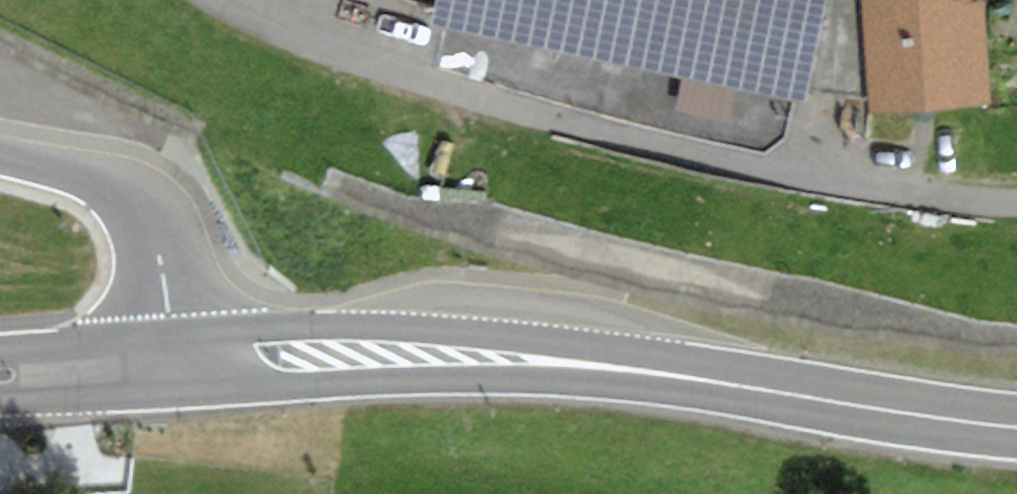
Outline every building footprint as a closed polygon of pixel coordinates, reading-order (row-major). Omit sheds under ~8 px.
[(433,7),(804,86),(824,0),(435,0),(433,7)] [(877,93),(992,87),(988,0),(872,0),(877,93)]
